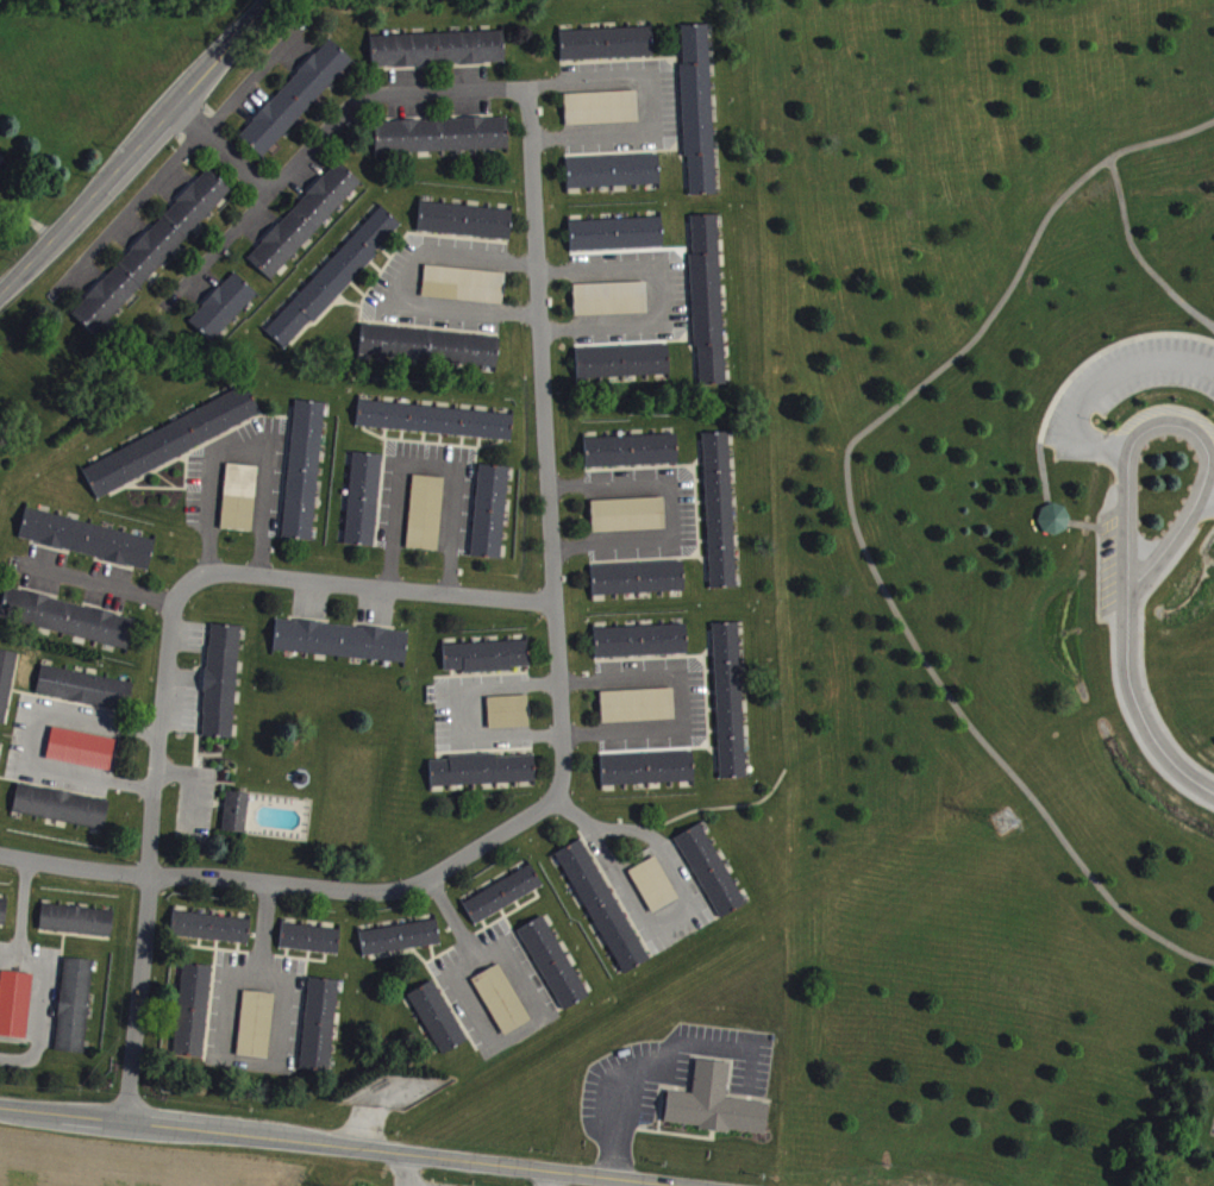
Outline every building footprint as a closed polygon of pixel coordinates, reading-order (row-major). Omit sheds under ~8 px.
[(688,203),(717,202),(710,32),(682,33),(688,203)] [(655,64),(654,35),(561,38),(562,68),(655,64)] [(373,43),(374,74),(506,71),(505,40),(373,43)] [(355,68),(331,46),(240,143),(263,165),(355,68)] [(568,133),(640,130),(639,98),(567,101),(568,133)] [(510,157),(509,125),(376,129),(377,161),(510,157)] [(662,192),(661,162),(568,165),(569,196),(662,192)] [(249,266),(273,288),(362,190),(338,168),(249,266)] [(231,196),(207,174),(75,323),(99,344),(231,196)] [(514,219),(422,209),(419,238),(511,248),(514,219)] [(266,337),(286,357),(404,234),(383,214),(266,337)] [(696,356),(700,356),(701,394),(726,393),(721,222),(692,223),(696,356)] [(665,255),(664,225),(571,229),(572,258),(665,255)] [(507,280),(426,274),(424,305),(505,311),(507,280)] [(259,301),(235,280),(190,328),(213,350),(259,301)] [(575,292),(576,323),(649,321),(648,290),(575,292)] [(501,344),(363,333),(361,363),(499,374),(501,344)] [(578,356),(579,391),(627,389),(627,384),(671,382),(671,353),(578,356)] [(83,472),(96,502),(264,426),(250,396),(83,472)] [(284,546),(314,548),(326,410),(296,408),(284,546)] [(359,436),(513,446),(515,420),(360,410),(359,436)] [(731,440),(706,441),(711,596),(737,595),(731,440)] [(680,471),(679,442),(586,445),(587,475),(680,471)] [(383,462),(349,460),(348,472),(352,473),(347,552),(377,554),(383,462)] [(223,537),(255,539),(259,474),(227,472),(223,537)] [(503,567),(510,474),(481,472),(473,565),(503,567)] [(446,485),(414,483),(409,557),(441,559),(446,485)] [(1050,501),(1060,503),(1066,515),(1065,520),(1063,527),(1052,533),(1040,529),(1034,517),(1038,507),(1046,502),(1050,501)] [(667,537),(665,505),(593,508),(594,539),(667,537)] [(21,549),(151,575),(157,544),(27,518),(21,549)] [(594,603),(686,599),(685,569),(593,573),(594,603)] [(7,596),(0,627),(131,655),(137,624),(7,596)] [(275,660),(408,669),(410,637),(277,629),(275,660)] [(721,787),(747,786),(741,630),(715,631),(721,787)] [(235,746),(241,634),(210,632),(204,745),(235,746)] [(689,662),(688,632),(596,636),(597,665),(689,662)] [(445,652),(446,680),(531,676),(530,648),(445,652)] [(20,661),(0,657),(0,731),(7,732),(20,661)] [(134,690),(43,672),(37,702),(129,720),(134,690)] [(677,727),(675,696),(602,699),(603,730),(677,727)] [(530,703),(489,705),(490,736),(531,735),(530,703)] [(117,747),(54,735),(47,766),(111,779),(117,747)] [(602,763),(603,793),(696,790),(695,760),(602,763)] [(433,794),(537,790),(536,761),(449,765),(450,767),(432,768),(433,794)] [(106,836),(111,807),(18,793),(14,822),(106,836)] [(247,841),(252,802),(229,799),(223,838),(247,841)] [(677,845),(720,926),(747,912),(703,831),(677,845)] [(650,968),(584,846),(558,860),(624,982),(650,968)] [(630,878),(653,921),(681,907),(657,864),(630,878)] [(475,930),(545,896),(534,874),(464,908),(475,930)] [(9,908),(0,907),(0,933),(6,934),(9,908)] [(115,918),(43,913),(41,939),(113,944),(115,918)] [(252,927),(175,919),(172,943),(249,951),(252,927)] [(519,938),(564,1018),(590,1004),(545,923),(519,938)] [(364,963),(442,953),(438,928),(361,938),(364,963)] [(281,955),(339,963),(343,939),(284,930),(281,955)] [(94,968),(65,966),(57,1059),(86,1061),(94,968)] [(212,973),(182,971),(176,1064),(206,1066),(212,973)] [(475,985),(503,1044),(531,1030),(503,972),(475,985)] [(2,979),(0,1003),(0,1044),(28,1047),(34,982),(2,979)] [(341,989),(311,985),(300,1077),(330,1081),(341,989)] [(411,1000),(440,1063),(466,1051),(438,988),(411,1000)] [(269,1067),(277,1002),(245,998),(238,1063),(269,1067)] [(766,1143),(770,1111),(727,1106),(731,1071),(698,1067),(694,1101),(669,1098),(665,1132),(766,1143)]
